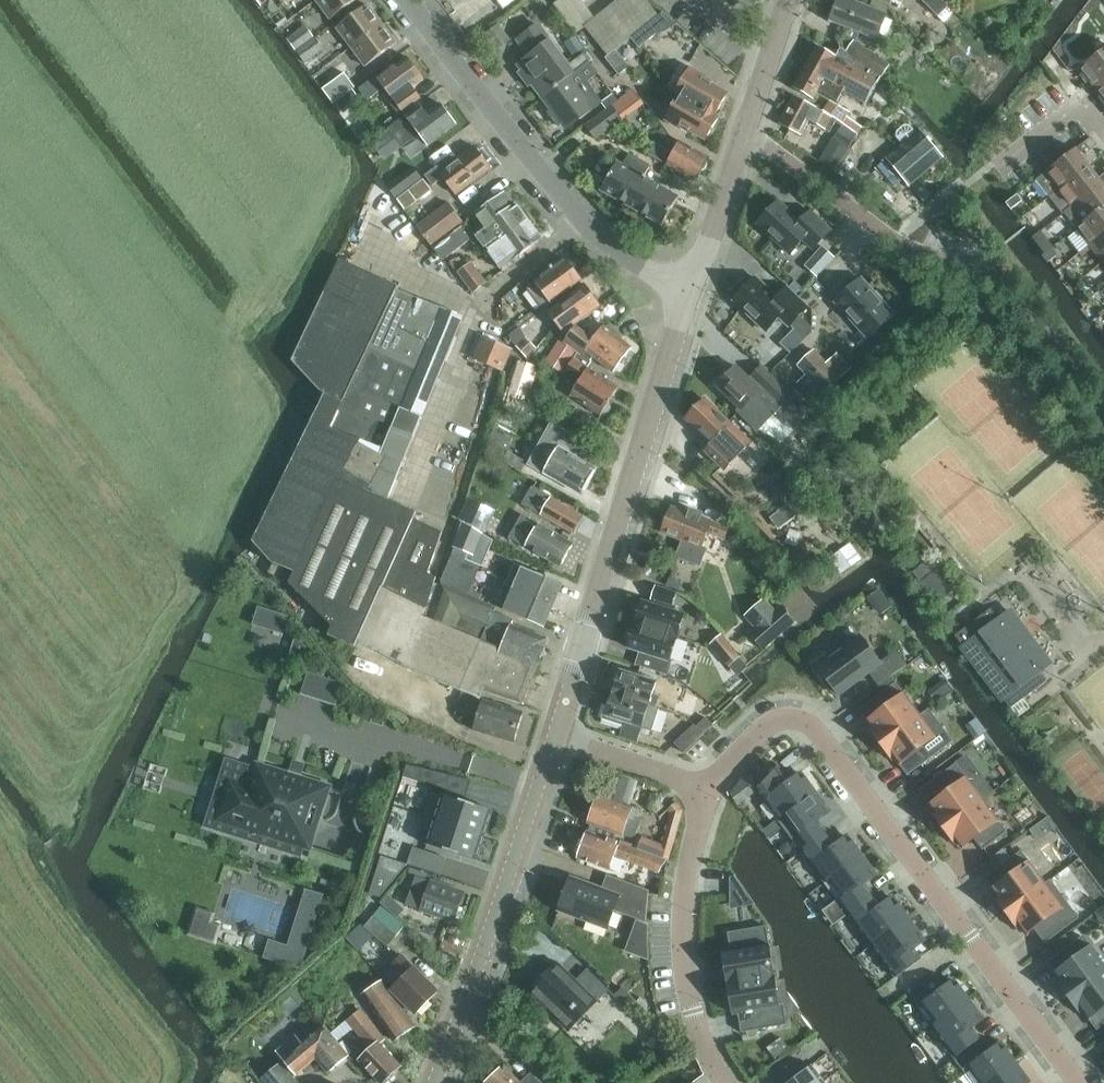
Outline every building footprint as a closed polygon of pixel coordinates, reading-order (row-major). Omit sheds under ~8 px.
[(331,19),(356,0),(317,0),(331,19)] [(860,32),(877,39),(887,15),(849,0),(839,0),(831,21),(847,27),(860,32)] [(944,22),(947,19),(954,27),(960,18),(943,0),(922,0),(944,22)] [(337,28),(351,47),(382,24),(368,5),(337,28)] [(382,24),(351,47),(366,66),(397,43),(382,24)] [(542,97),(570,76),(589,62),(583,54),(568,65),(550,41),(551,41),(538,24),(517,40),(534,61),(519,73),(528,85),(531,82),(542,97)] [(639,48),(656,34),(648,24),(631,37),(639,48)] [(288,39),(296,50),(314,36),(305,25),(288,39)] [(860,32),(847,27),(839,46),(882,76),(889,66),(856,42),(860,32)] [(297,51),(305,62),(323,49),(315,38),(297,51)] [(818,45),(793,88),(813,99),(818,91),(838,102),(844,90),(867,103),(882,76),(841,48),(836,56),(818,45)] [(606,58),(619,75),(630,67),(616,50),(606,58)] [(1095,87),(1103,80),(1103,50),(1080,68),(1095,87)] [(385,88),(395,101),(391,104),(399,114),(420,98),(413,88),(424,79),(408,58),(380,79),(378,76),(359,89),(368,101),(385,88)] [(685,79),(677,93),(715,115),(728,93),(704,80),(706,77),(688,66),(681,77),(685,79)] [(336,101),(353,88),(355,86),(345,73),(323,89),(333,103),(336,101)] [(570,76),(542,97),(562,123),(561,123),(562,124),(576,113),(580,118),(579,119),(580,119),(595,108),(594,107),(570,76)] [(1103,99),(1103,80),(1095,87),(1103,99)] [(353,88),(336,101),(342,109),(359,97),(353,88)] [(633,90),(612,106),(622,119),(623,120),(644,104),(633,90)] [(715,115),(677,93),(677,94),(680,96),(672,110),(664,112),(666,121),(680,129),(682,126),(705,140),(719,117),(715,115)] [(837,120),(816,108),(816,107),(795,95),(780,123),(801,135),(809,120),(830,132),(837,120)] [(388,128),(390,131),(372,144),(382,157),(399,144),(401,146),(418,133),(428,145),(457,124),(442,103),(427,114),(420,104),(388,128)] [(827,113),(844,122),(849,114),(832,104),(827,113)] [(585,126),(595,139),(622,119),(612,106),(585,126)] [(652,138),(674,149),(681,136),(659,125),(652,138)] [(887,158),(902,176),(936,148),(921,130),(887,158)] [(821,158),(837,166),(849,143),(833,135),(821,158)] [(1036,180),(1049,197),(1089,166),(1080,154),(1084,150),(1087,154),(1098,145),(1091,137),(1045,173),(1036,180)] [(647,153),(696,181),(702,170),(705,169),(707,165),(706,162),(709,157),(679,141),(673,153),(653,142),(647,153)] [(433,186),(433,185),(443,178),(456,195),(491,168),(475,146),(458,158),(454,153),(425,175),(433,186)] [(601,190),(663,225),(678,197),(646,179),(647,177),(645,176),(651,165),(629,154),(622,165),(617,162),(601,190)] [(1063,214),(1071,207),(1102,183),(1089,166),(1049,197),(1063,214)] [(422,178),(414,167),(413,167),(387,186),(396,198),(422,178)] [(1083,222),(1084,223),(1103,208),(1103,185),(1102,183),(1071,207),(1083,222)] [(1007,203),(1013,211),(1024,203),(1018,195),(1007,203)] [(779,201),(758,224),(790,255),(803,240),(813,249),(831,230),(811,211),(801,222),(779,201)] [(476,235),(487,250),(528,219),(515,202),(499,213),(497,210),(472,229),(476,235)] [(431,245),(463,221),(449,203),(417,227),(431,245)] [(1089,244),(1103,233),(1103,208),(1084,223),(1083,222),(1076,228),(1089,244)] [(528,219),(487,250),(500,267),(509,260),(510,262),(532,246),(532,247),(534,246),(533,245),(542,238),(528,219)] [(434,247),(444,259),(476,235),(466,222),(434,247)] [(1041,231),(1032,237),(1037,244),(1045,237),(1041,231)] [(1103,261),(1103,260),(1103,233),(1089,244),(1103,261)] [(823,246),(805,266),(817,276),(834,257),(823,246)] [(1052,247),(1044,253),(1049,261),(1057,254),(1052,247)] [(325,395),(324,395),(343,403),(397,287),(399,288),(399,287),(340,259),(325,292),(293,360),(323,394),(325,395)] [(566,259),(552,270),(527,289),(543,310),(556,300),(582,281),(574,270),(575,267),(572,263),(569,263),(566,259)] [(457,272),(473,293),(487,282),(471,262),(457,272)] [(735,300),(767,330),(780,317),(790,326),(808,306),(787,288),(778,298),(756,277),(735,300)] [(861,278),(836,302),(868,338),(894,314),(861,278)] [(585,284),(558,304),(548,312),(564,333),(600,305),(597,301),(598,299),(596,295),(593,295),(585,284)] [(328,635),(355,648),(413,519),(416,513),(384,499),(404,459),(421,417),(462,317),(397,291),(343,403),(324,395),(253,542),(273,564),(268,573),(281,579),(286,568),(295,572),(290,583),(333,626),(328,635)] [(575,326),(561,338),(591,361),(594,357),(613,372),(632,347),(604,326),(593,340),(575,326)] [(473,358),(503,372),(514,349),(483,334),(473,358)] [(591,361),(561,338),(546,363),(565,372),(581,381),(571,396),(601,415),(603,413),(608,412),(611,408),(609,403),(619,388),(586,367),(591,361)] [(526,358),(535,349),(525,339),(516,348),(526,358)] [(806,374),(797,382),(813,400),(815,399),(816,401),(841,378),(834,371),(816,351),(799,366),(806,374)] [(737,366),(717,387),(740,409),(737,411),(757,430),(773,414),(776,411),(794,429),(803,420),(804,418),(808,408),(807,407),(793,393),(792,395),(767,370),(757,380),(753,376),(750,379),(737,366)] [(731,424),(704,400),(687,419),(712,443),(705,450),(724,469),(750,443),(731,424)] [(736,420),(740,424),(745,418),(741,415),(736,420)] [(544,474),(582,495),(597,468),(559,447),(544,474)] [(513,465),(529,476),(537,463),(520,453),(513,465)] [(525,506),(574,534),(584,516),(535,488),(525,506)] [(488,529),(497,507),(470,497),(462,519),(488,529)] [(662,525),(664,529),(663,532),(701,547),(708,532),(724,539),(729,528),(712,521),(713,519),(702,514),(692,509),(689,515),(672,508),(669,517),(665,517),(662,525)] [(522,514),(516,526),(533,535),(527,548),(560,567),(574,543),(522,514)] [(413,519),(382,588),(427,611),(423,619),(502,650),(499,656),(536,670),(548,639),(512,624),(513,621),(515,621),(515,620),(494,612),(496,607),(450,587),(455,573),(445,569),(440,585),(434,584),(436,577),(428,573),(441,531),(413,519)] [(460,538),(457,545),(469,551),(472,543),(460,538)] [(469,551),(457,545),(452,558),(464,563),(469,551)] [(939,567),(918,584),(935,605),(956,587),(939,567)] [(512,573),(507,585),(553,605),(562,584),(530,570),(527,579),(512,573)] [(553,605),(507,585),(504,591),(502,595),(516,600),(511,613),(544,627),(553,605)] [(637,621),(635,625),(677,638),(684,615),(673,612),(675,605),(673,605),(677,593),(655,586),(651,599),(659,602),(657,607),(643,602),(641,605),(636,607),(633,617),(637,621)] [(523,703),(536,670),(499,656),(502,650),(423,619),(427,611),(382,588),(355,648),(356,648),(359,643),(414,671),(481,700),(484,691),(524,704),(524,703),(523,703)] [(795,620),(782,605),(749,634),(762,649),(795,620)] [(289,616),(258,607),(253,624),(284,634),(289,616)] [(954,637),(1003,700),(1004,699),(1011,709),(1047,681),(1040,671),(1050,663),(1010,611),(1000,619),(991,608),(954,637)] [(677,638),(635,625),(634,629),(629,630),(626,640),(629,644),(628,647),(643,652),(639,665),(667,674),(671,660),(670,659),(677,638)] [(740,657),(722,635),(711,644),(729,666),(740,657)] [(880,662),(860,636),(818,666),(839,694),(869,672),(878,685),(906,664),(896,650),(880,662)] [(617,684),(614,693),(656,707),(660,696),(652,694),(656,682),(638,676),(639,673),(619,666),(613,683),(617,684)] [(309,671),(303,693),(337,702),(343,680),(309,671)] [(869,729),(881,744),(919,716),(896,684),(861,710),(863,713),(863,712),(873,726),(869,729)] [(656,707),(614,693),(611,703),(607,702),(602,718),(623,726),(624,722),(642,728),(653,731),(660,708),(656,707)] [(474,730),(514,742),(523,712),(484,700),(474,730)] [(919,716),(881,744),(893,760),(896,758),(908,774),(952,741),(928,709),(919,716)] [(706,717),(696,727),(703,734),(713,725),(706,717)] [(703,734),(696,727),(694,725),(675,743),(684,753),(703,734)] [(310,849),(330,787),(257,763),(250,786),(230,780),(217,820),(310,849)] [(789,780),(777,764),(755,787),(779,819),(816,791),(806,778),(805,779),(800,772),(789,780)] [(932,813),(943,828),(982,800),(956,765),(921,791),(935,810),(932,813)] [(408,767),(405,776),(422,782),(425,773),(408,767)] [(825,804),(816,791),(779,819),(784,816),(806,846),(801,849),(802,850),(827,832),(818,820),(829,812),(824,805),(825,804)] [(493,810),(443,794),(435,819),(485,835),(493,810)] [(589,823),(622,835),(624,832),(631,834),(636,821),(634,820),(638,810),(599,795),(594,809),(591,810),(589,815),(590,818),(589,823)] [(982,800),(943,828),(955,844),(958,841),(963,847),(975,837),(983,848),(1006,831),(982,800)] [(642,837),(638,849),(659,857),(668,860),(682,810),(676,803),(668,810),(671,812),(662,845),(642,837)] [(427,844),(476,860),(485,835),(435,819),(427,844)] [(615,856),(635,863),(659,872),(666,861),(588,832),(578,858),(610,869),(615,856)] [(827,832),(802,850),(825,882),(862,854),(853,841),(851,842),(846,836),(836,844),(827,832)] [(994,897),(1006,912),(1046,883),(1023,851),(986,878),(998,894),(994,897)] [(872,868),(862,854),(825,882),(839,900),(826,909),(836,923),(873,895),(865,883),(875,875),(870,869),(872,868)] [(392,859),(383,856),(377,873),(386,876),(392,859)] [(571,877),(559,910),(608,928),(615,909),(646,920),(649,890),(609,875),(604,889),(571,877)] [(1046,883),(1006,912),(1018,928),(1021,926),(1027,933),(1035,927),(1045,941),(1078,917),(1050,880),(1046,883)] [(421,910),(454,922),(464,893),(431,881),(421,910)] [(300,968),(323,894),(306,889),(288,946),(269,940),(264,957),(300,968)] [(891,897),(856,923),(872,945),(909,918),(899,905),(898,906),(891,897)] [(197,907),(191,933),(217,939),(220,924),(212,922),(214,910),(197,907)] [(364,927),(388,947),(396,936),(389,929),(396,921),(381,909),(374,917),(373,916),(364,927)] [(919,931),(909,918),(872,945),(895,976),(920,958),(913,949),(924,941),(917,932),(919,931)] [(724,953),(729,983),(774,976),(766,926),(728,932),(731,951),(724,953)] [(1068,997),(1103,970),(1103,964),(1083,936),(1048,962),(1060,978),(1056,981),(1068,997)] [(392,966),(404,978),(392,990),(416,1014),(438,991),(415,968),(402,955),(392,966)] [(531,997),(534,994),(566,1025),(563,1028),(564,1029),(592,1000),(595,1004),(608,991),(616,998),(617,997),(587,968),(574,982),(560,968),(563,965),(562,964),(531,997)] [(1068,997),(1080,1012),(1083,1010),(1097,1028),(1103,1023),(1103,970),(1068,997)] [(362,994),(394,1040),(415,1026),(383,980),(380,982),(376,975),(367,980),(372,987),(362,994)] [(779,1004),(774,976),(729,983),(734,1013),(738,1012),(742,1032),(787,1024),(783,1003),(779,1004)] [(932,1026),(969,998),(959,985),(958,986),(953,980),(942,987),(933,976),(913,991),(935,1022),(931,1025),(932,1026)] [(332,1022),(357,1004),(350,993),(324,1011),(332,1022)] [(969,998),(932,1026),(955,1057),(980,1039),(971,1027),(982,1019),(977,1012),(978,1011),(969,998)] [(371,1048),(359,1059),(381,1082),(385,1082),(402,1067),(380,1044),(385,1040),(369,1021),(357,1031),(371,1048)] [(270,1082),(301,1082),(294,1075),(316,1058),(328,1073),(349,1056),(324,1026),(263,1076),(270,1082)] [(955,1057),(956,1058),(964,1052),(972,1063),(968,1066),(981,1082),(987,1082),(1016,1061),(1006,1048),(1004,1049),(999,1043),(989,1051),(980,1039),(955,1057)] [(987,1082),(1028,1082),(1029,1082),(1024,1076),(1025,1074),(1016,1061),(987,1082)] [(486,1082),(540,1082),(531,1073),(520,1082),(504,1065),(486,1082)] [(812,1065),(788,1082),(822,1082),(824,1081),(812,1065)]
